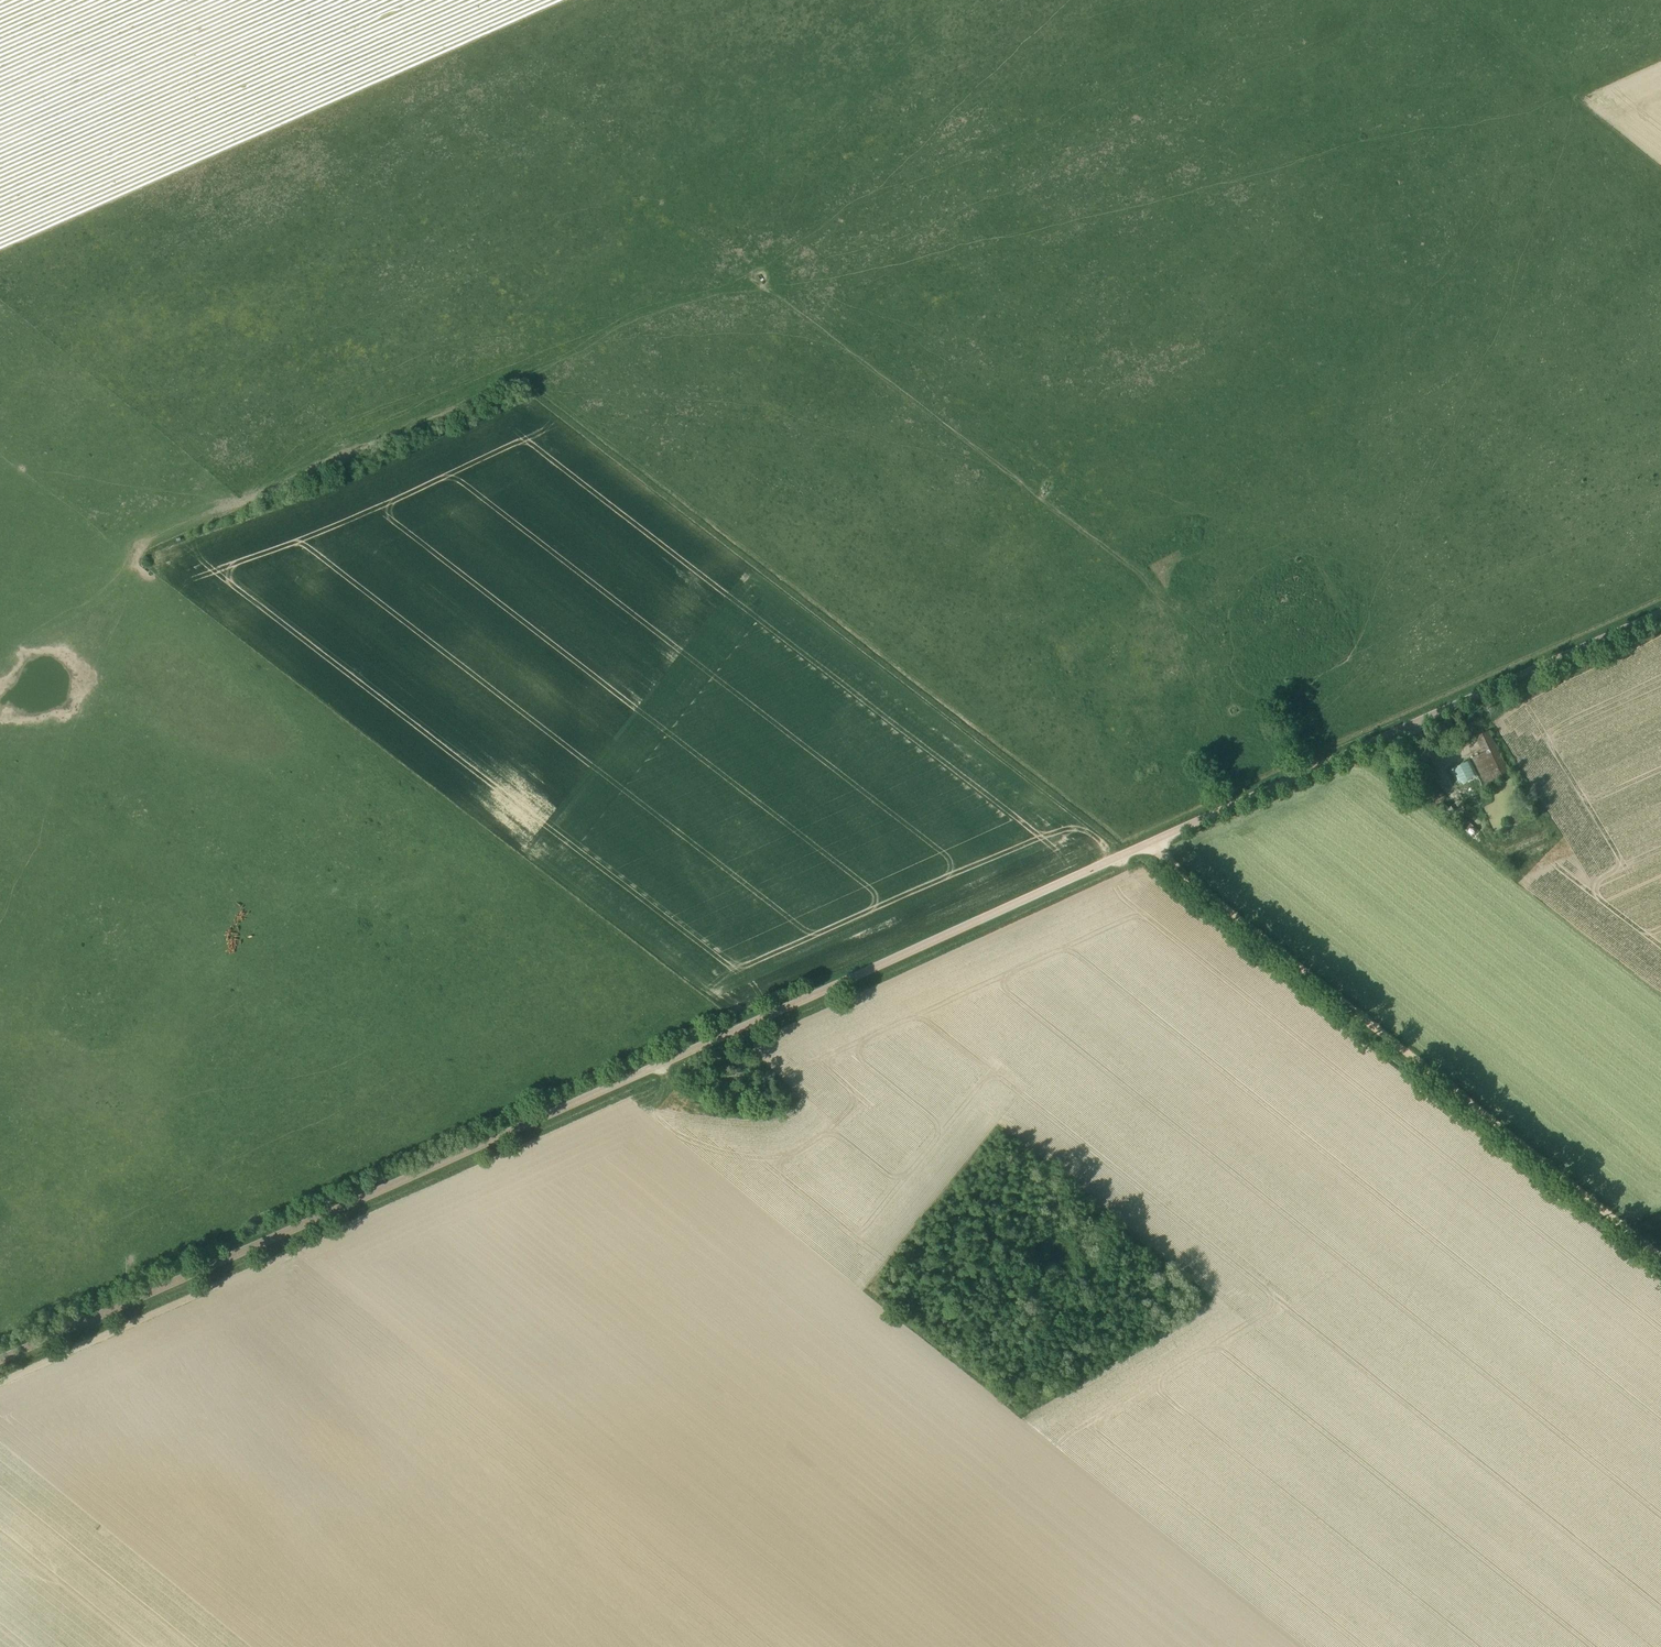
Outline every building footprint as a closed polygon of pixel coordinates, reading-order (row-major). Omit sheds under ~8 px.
[(1484,782),(1492,779),(1509,771),(1489,731),(1477,737),(1484,752),(1473,758),(1484,782)] [(1478,830),(1468,822),(1467,823),(1464,820),(1462,823),(1465,825),(1462,828),(1472,837),(1478,830)]
